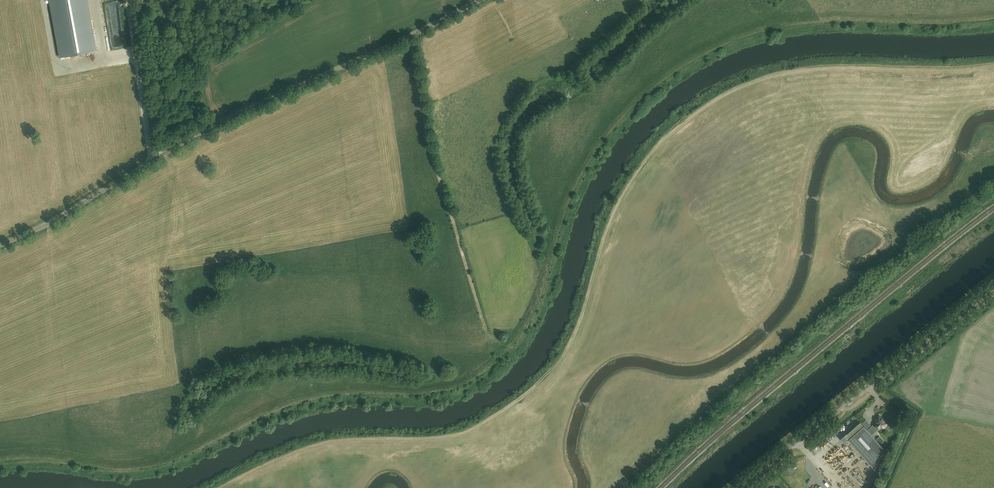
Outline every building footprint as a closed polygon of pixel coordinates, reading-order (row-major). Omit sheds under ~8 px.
[(60,57),(96,50),(86,0),(50,0),(60,57)] [(874,424),(870,428),(868,430),(872,435),(874,433),(879,429),(878,428),(881,425),(884,428),(888,423),(879,415),(875,420),(878,422),(875,426),(874,424)] [(848,439),(875,469),(884,448),(864,426),(860,422),(845,435),(849,439),(848,439)]
